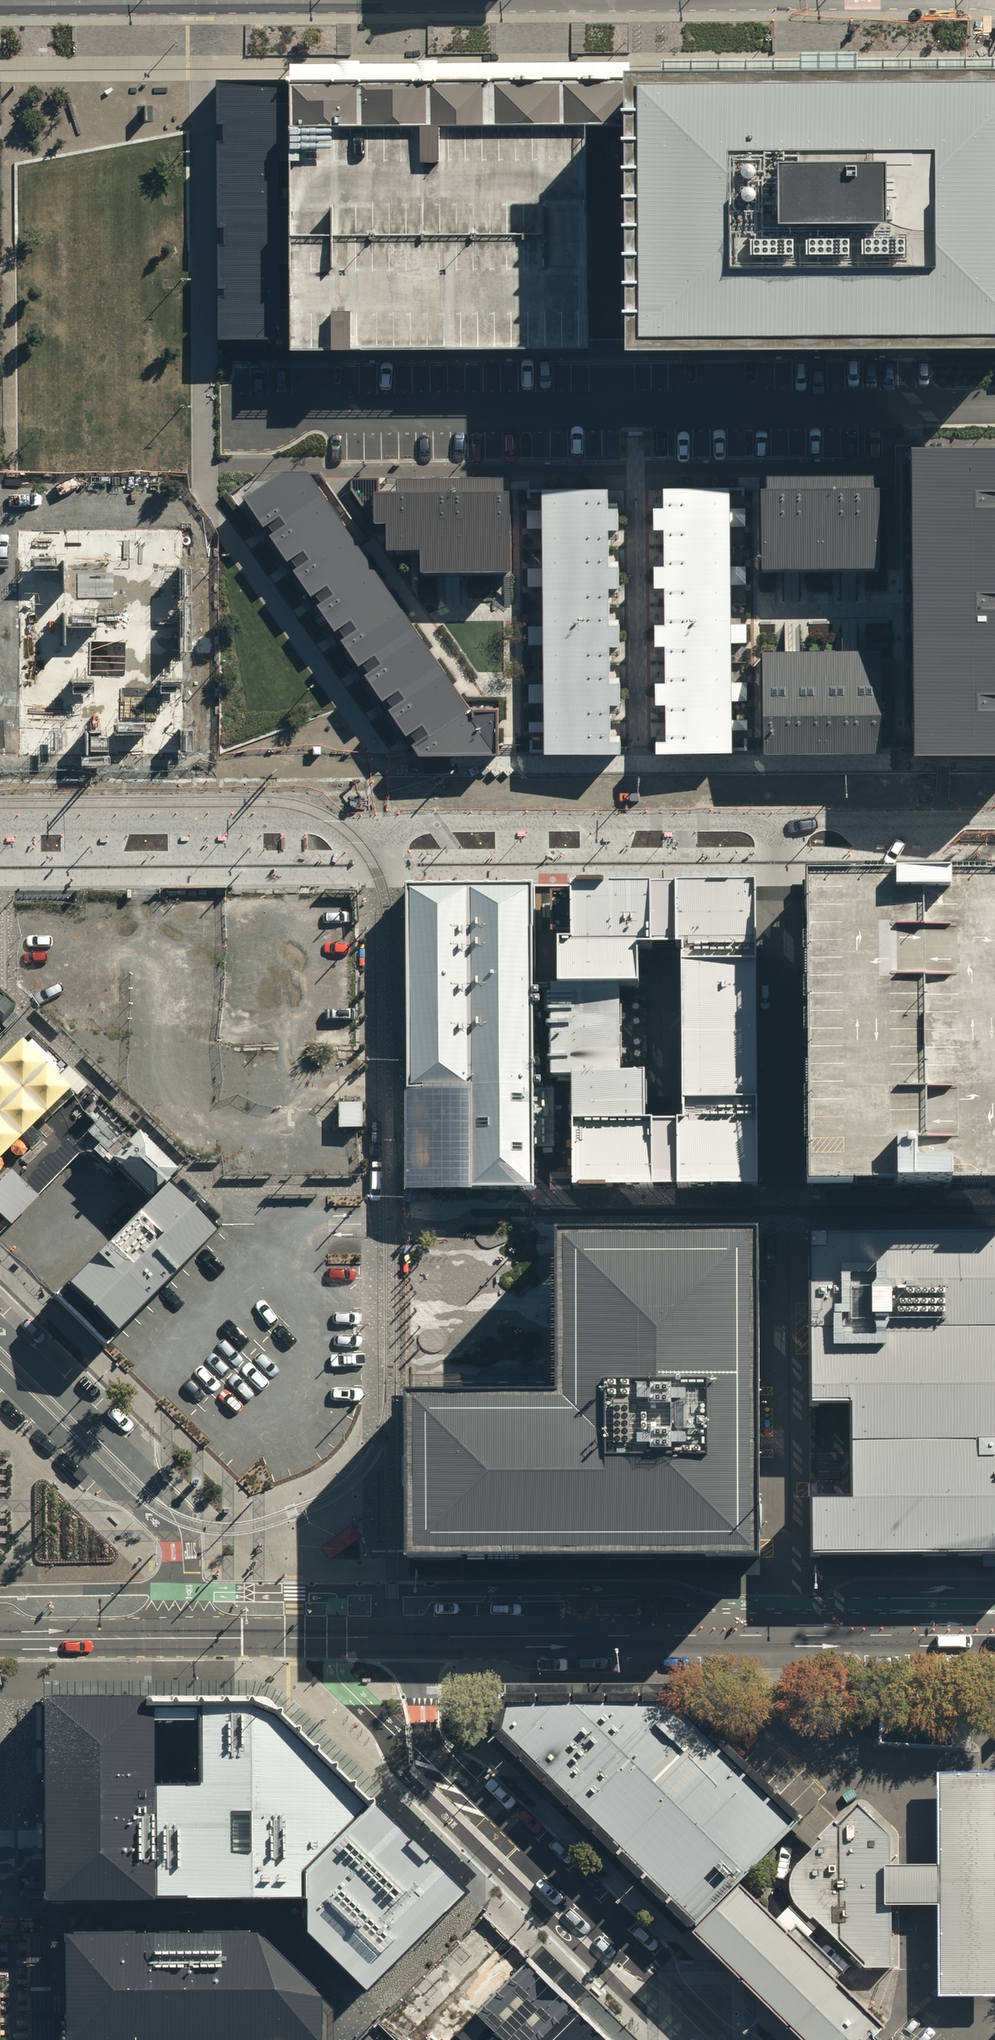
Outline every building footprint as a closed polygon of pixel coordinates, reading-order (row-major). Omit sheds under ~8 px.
[(637,81),(638,123),(639,349),(994,347),(994,79),(637,81)] [(292,125),(638,123),(637,81),(292,82),(292,125)] [(288,82),(217,83),(220,349),(289,348),(288,82)] [(638,123),(292,125),(293,351),(311,351),(639,349),(638,123)] [(994,748),(994,435),(907,436),(912,749),(994,748)] [(471,708),(307,472),(282,473),(247,494),(420,754),(499,753),(498,708),(471,708)] [(511,476),(350,476),(350,488),(371,518),(388,518),(388,547),(422,546),(422,569),(512,568),(511,486),(511,476)] [(761,483),(762,565),(878,563),(877,481),(761,483)] [(609,483),(541,484),(541,508),(527,508),(527,528),(541,527),(542,567),(527,567),(527,586),(542,586),(542,625),(528,625),(528,644),(543,644),(543,683),(529,684),(529,702),(544,702),(545,721),(529,722),(529,731),(544,731),(545,752),(621,751),(620,731),(611,732),(611,703),(620,703),(620,673),(610,673),(610,643),(619,643),(619,615),(609,615),(609,584),(618,584),(618,558),(609,558),(609,526),(618,526),(618,501),(610,501),(609,483)] [(730,483),(663,484),(664,504),(654,504),(654,525),(664,524),(665,563),(655,563),(655,584),(665,584),(665,622),(655,622),(655,643),(665,642),(665,680),(655,680),(655,702),(664,702),(665,737),(655,737),(655,751),(734,751),(733,730),(748,730),(748,717),(733,718),(733,702),(749,702),(749,680),(732,681),(732,642),(747,642),(747,624),(730,624),(730,583),(746,583),(746,566),(731,566),(730,525),(746,525),(746,507),(730,507),(730,483)] [(193,528),(18,529),(20,757),(194,756),(193,528)] [(879,649),(762,650),(763,751),(880,750),(879,649)] [(807,885),(808,1092),(808,1192),(994,1190),(994,884),(807,885)] [(548,988),(549,1080),(576,1080),(576,1196),(665,1195),(758,1194),(755,885),(662,885),(570,886),(570,939),(556,939),(557,987),(548,988)] [(533,886),(410,887),(410,1089),(475,1089),(475,1195),(535,1195),(533,886)] [(4,1033),(20,1017),(0,999),(0,1029),(4,1033)] [(0,1063),(0,1161),(70,1091),(75,1097),(88,1084),(33,1030),(0,1063)] [(475,1089),(410,1089),(408,1195),(475,1195),(475,1089)] [(179,1171),(138,1132),(125,1147),(112,1160),(153,1198),(168,1182),(179,1171)] [(150,1203),(55,1296),(104,1346),(231,1222),(221,1213),(181,1172),(150,1203)] [(758,1232),(556,1234),(556,1397),(413,1397),(413,1556),(759,1556),(758,1232)] [(809,1235),(812,1415),(850,1413),(851,1514),(812,1513),(812,1557),(994,1558),(994,1233),(809,1235)] [(264,1700),(156,1702),(156,1721),(201,1721),(201,1788),(157,1788),(158,1900),(308,1899),(308,1872),(375,1804),(272,1704),(264,1700)] [(671,1703),(507,1701),(501,1726),(694,1929),(739,1882),(794,1825),(671,1703)] [(156,1721),(156,1702),(49,1702),(50,1900),(158,1900),(157,1788),(156,1786),(156,1721)] [(952,1712),(881,1707),(878,1742),(949,1747),(952,1712)] [(891,1863),(892,1906),(939,1905),(939,1996),(994,1996),(994,1772),(939,1772),(939,1862),(891,1863)] [(892,1967),(892,1906),(891,1863),(891,1835),(858,1803),(793,1870),(791,1878),(792,1894),(866,1967),(892,1967)] [(384,1813),(375,1804),(308,1872),(308,1899),(308,1934),(365,1992),(465,1893),(384,1813)] [(694,1929),(806,2039),(899,2039),(894,2036),(739,1882),(694,1929)] [(67,1935),(49,1935),(31,1935),(31,2039),(56,2039),(67,2039),(67,1935)] [(67,1935),(67,2039),(322,2039),(322,1997),(257,1935),(67,1935)] [(527,1951),(437,2039),(617,2039),(527,1951)]
